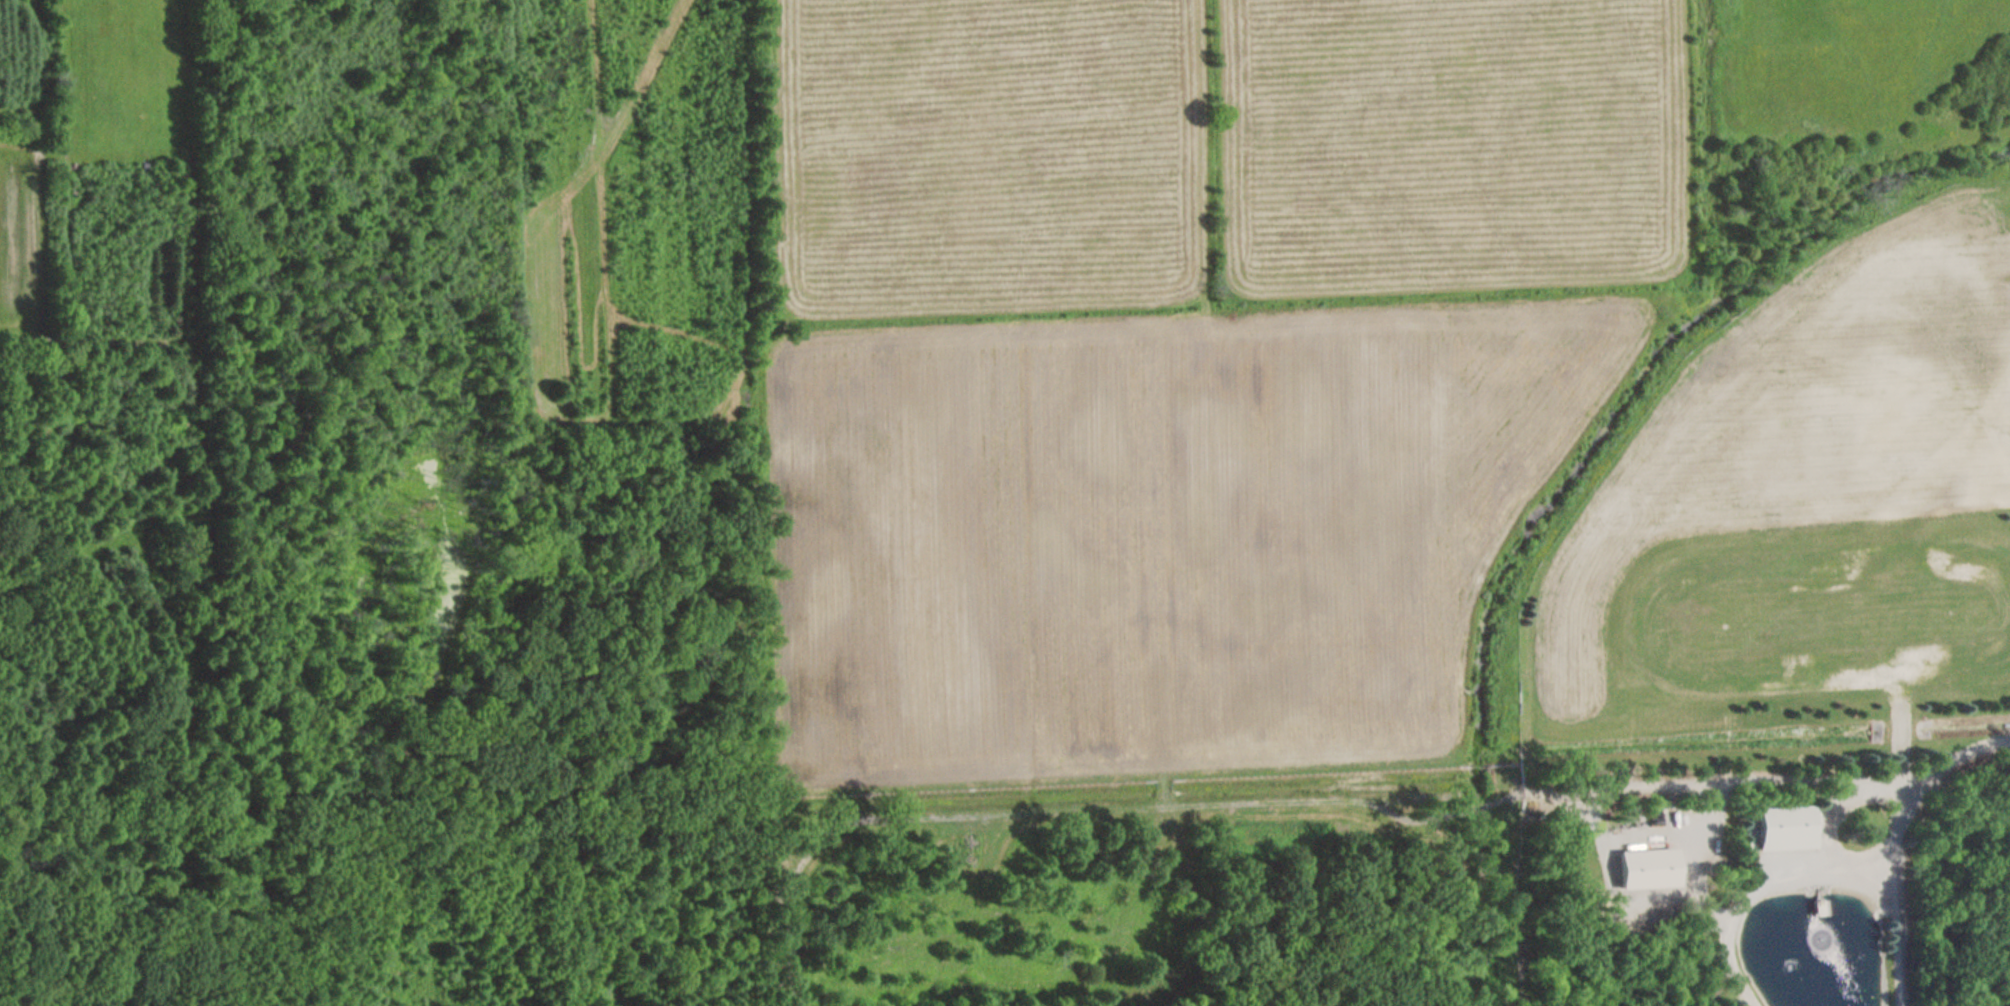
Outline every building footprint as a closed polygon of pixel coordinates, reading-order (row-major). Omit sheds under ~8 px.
[(1753,809),(1755,851),(1811,849),(1810,806),(1753,809)]
